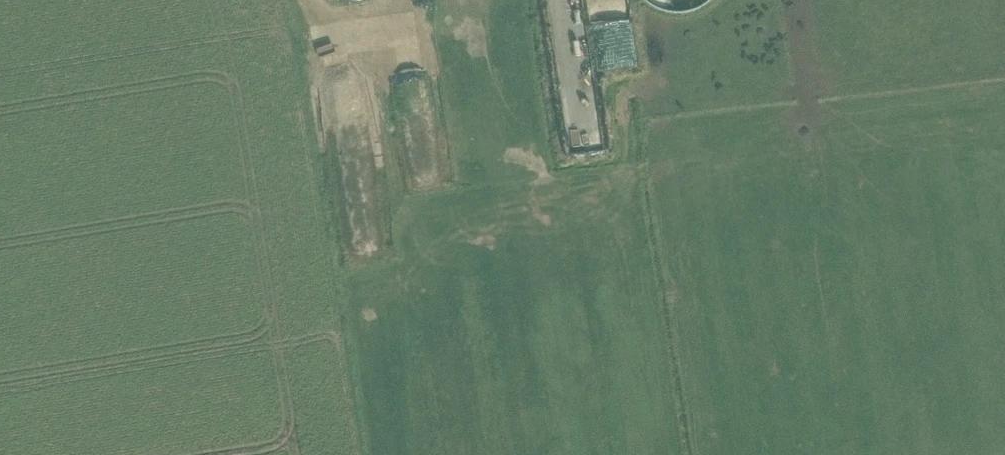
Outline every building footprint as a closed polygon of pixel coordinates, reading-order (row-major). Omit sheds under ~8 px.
[(652,15),(718,0),(649,0),(652,15)]
